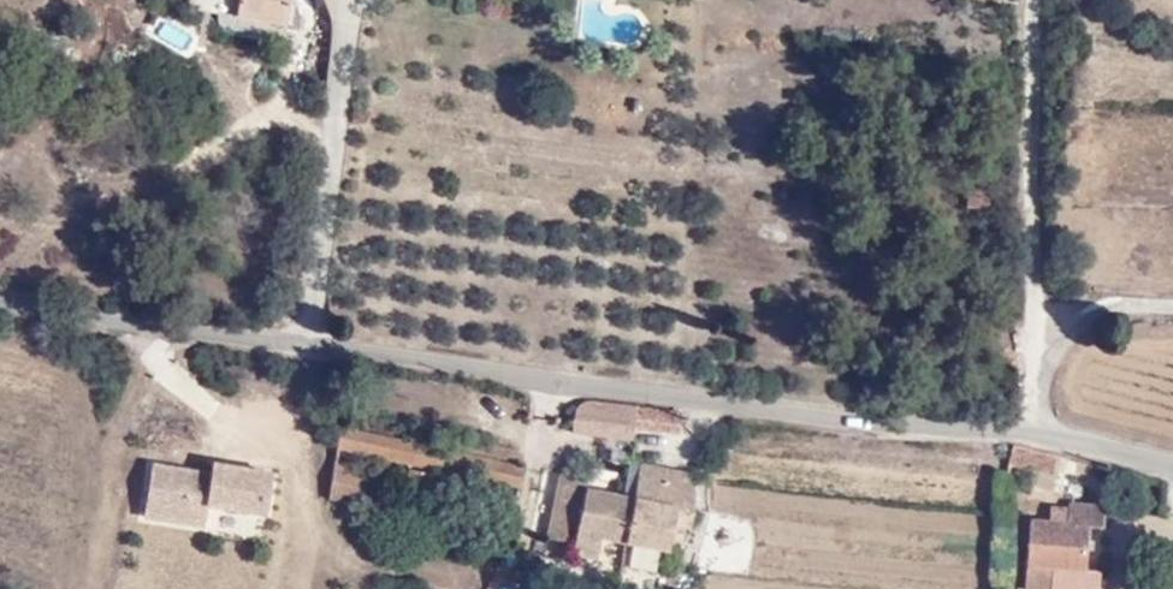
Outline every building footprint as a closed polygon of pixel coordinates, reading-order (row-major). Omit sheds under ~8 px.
[(248,17),(228,15),(229,17),(236,36),(293,45),(301,0),(250,0),(248,17)] [(635,425),(638,407),(576,397),(573,427),(613,433),(614,421),(635,425)] [(370,460),(521,488),(527,467),(346,430),(341,455),(370,460)] [(1057,460),(1011,449),(1008,467),(1031,472),(1033,473),(1028,490),(1049,494),(1057,460)] [(370,460),(341,455),(333,494),(364,500),(370,460)] [(645,463),(636,498),(630,539),(671,546),(674,522),(690,524),(698,471),(645,463)] [(208,475),(149,468),(143,520),(204,526),(207,505),(266,511),(271,471),(210,464),(208,475)] [(603,535),(630,539),(636,498),(623,496),(587,489),(588,476),(560,471),(550,533),(578,538),(576,548),(599,553),(603,535)] [(398,488),(383,479),(375,475),(371,498),(410,508),(398,488)] [(437,494),(439,479),(409,475),(407,489),(437,494)] [(1099,534),(1102,510),(1066,507),(1064,524),(1027,521),(1018,587),(1023,587),(1041,588),(1047,588),(1050,570),(1078,573),(1080,557),(1083,532),(1099,534)] [(1080,557),(1097,559),(1099,534),(1083,532),(1080,557)] [(654,572),(657,557),(625,551),(622,566),(654,572)] [(1047,588),(1075,588),(1078,573),(1050,570),(1047,588)]
